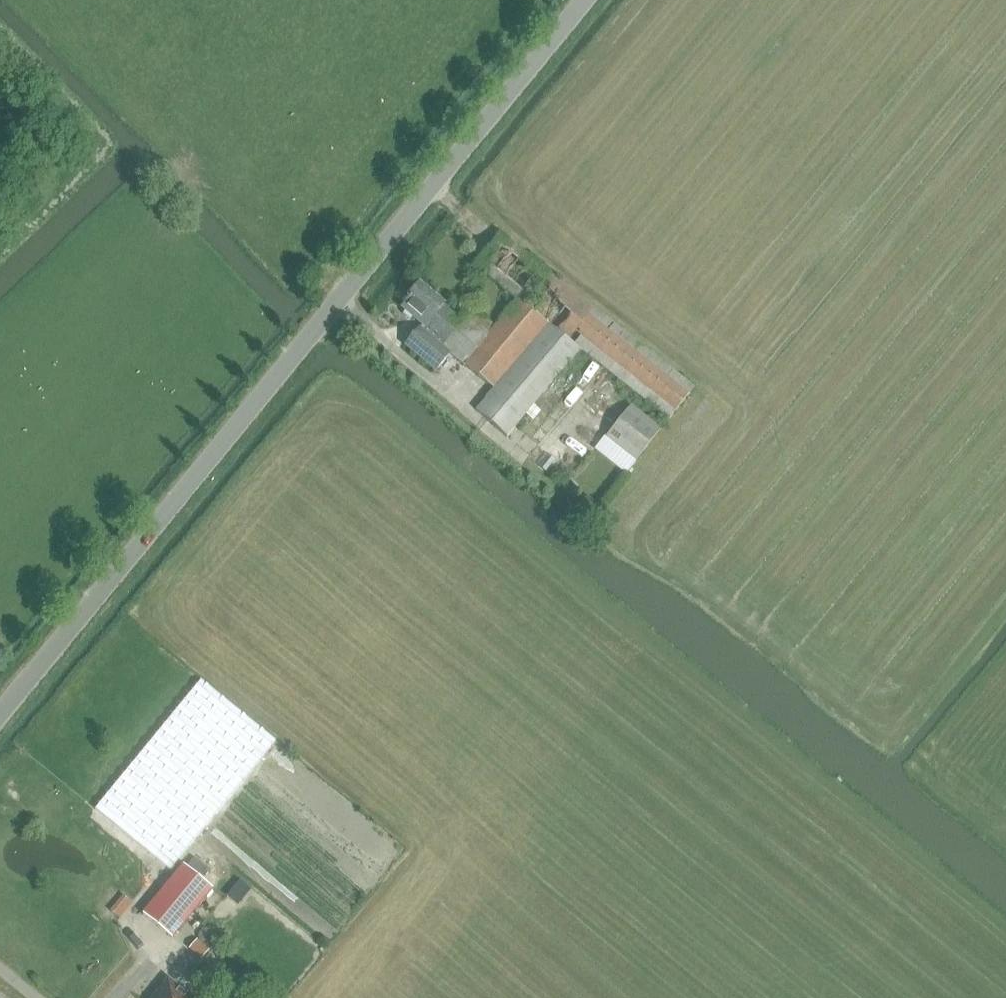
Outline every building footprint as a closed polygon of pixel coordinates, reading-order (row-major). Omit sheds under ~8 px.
[(495,327),(469,359),(483,370),(461,397),(508,436),(579,348),(668,420),(695,388),(500,233),(488,249),(475,264),(518,299),(495,327)] [(455,348),(469,359),(495,327),(470,308),(460,320),(419,286),(408,299),(409,300),(402,308),(425,327),(422,331),(419,329),(404,346),(435,372),(455,348)] [(633,408),(609,439),(639,463),(663,433),(633,408)] [(200,676),(95,807),(170,866),(274,735),(200,676)] [(143,911),(174,939),(213,888),(184,861),(143,911)] [(203,929),(199,935),(199,940),(205,945),(211,944),(215,939),(214,933),(209,928),(203,929)] [(169,979),(153,997),(192,997),(169,979)]
